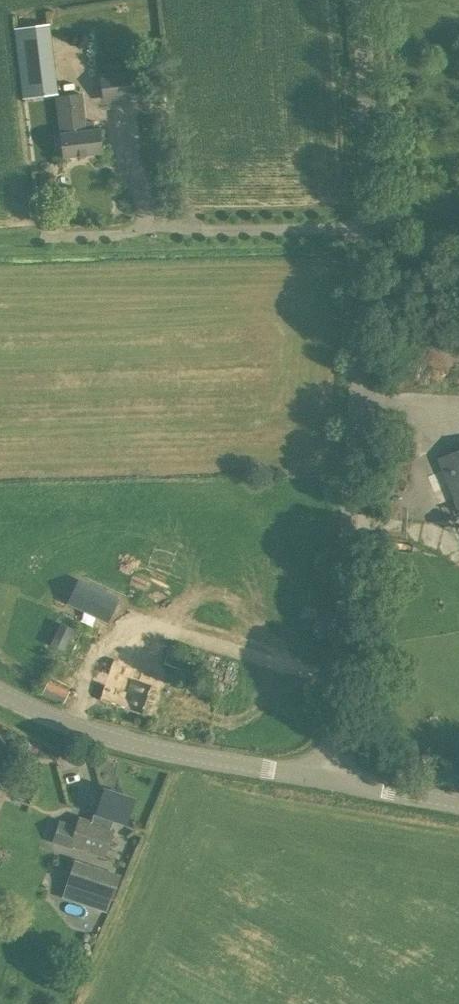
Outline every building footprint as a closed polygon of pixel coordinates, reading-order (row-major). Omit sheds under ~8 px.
[(57,95),(49,24),(14,28),(22,99),(57,95)] [(137,102),(135,73),(101,76),(103,105),(137,102)] [(84,95),(55,98),(62,160),(101,155),(98,131),(88,133),(84,95)] [(436,458),(458,514),(458,449),(436,458)] [(446,543),(458,575),(458,538),(446,543)] [(72,604),(90,613),(106,621),(109,616),(118,598),(83,581),(72,604)] [(51,644),(63,650),(73,629),(61,623),(51,644)] [(158,663),(136,655),(133,665),(114,658),(100,700),(142,714),(156,672),(155,672),(158,663)] [(41,694),(62,704),(79,673),(58,663),(41,694)] [(79,814),(75,826),(59,821),(53,842),(68,847),(69,844),(107,855),(116,826),(111,824),(113,818),(126,822),(134,798),(104,789),(97,812),(94,811),(91,818),(79,814)] [(112,898),(119,876),(75,862),(68,885),(96,893),(91,907),(106,911),(111,898),(112,898)]
